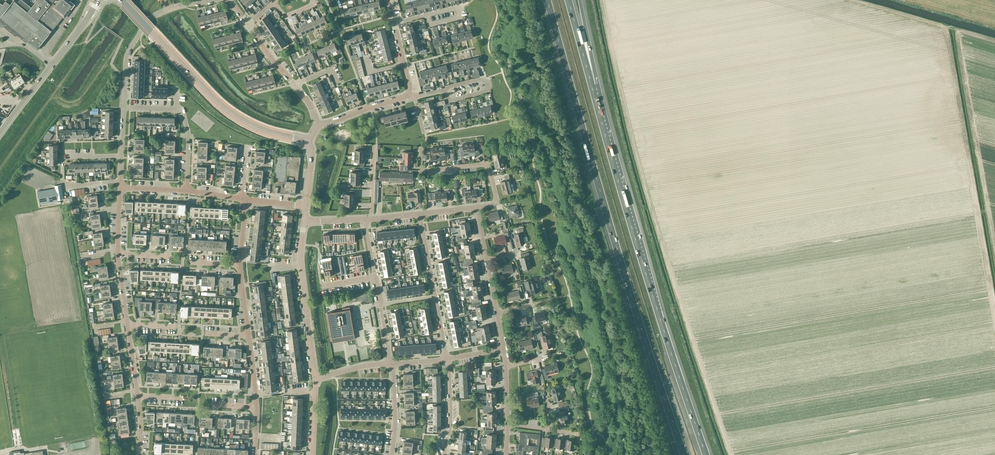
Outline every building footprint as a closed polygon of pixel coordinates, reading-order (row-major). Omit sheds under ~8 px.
[(15,34),(18,34),(27,41),(37,49),(73,4),(67,0),(37,0),(31,7),(23,0),(20,0),(17,3),(14,0),(13,0),(10,4),(5,0),(2,4),(0,2),(0,22),(15,34)] [(365,4),(366,3),(368,11),(374,9),(372,2),(368,3),(367,0),(365,0),(365,4)] [(374,9),(381,8),(379,0),(374,1),(373,0),(371,0),(372,2),(374,9)] [(420,14),(419,9),(418,9),(416,0),(410,2),(413,10),(414,10),(417,9),(418,14),(420,14)] [(425,7),(424,8),(422,0),(418,0),(416,0),(418,9),(419,9),(422,8),(424,13),(426,12),(425,7)] [(430,6),(429,6),(428,0),(422,0),(424,8),(425,7),(428,7),(429,12),(432,11),(430,6)] [(436,5),(435,5),(434,0),(428,0),(429,6),(430,6),(434,5),(435,10),(437,10),(436,5)] [(440,0),(434,0),(435,5),(436,5),(439,4),(440,9),(443,8),(441,3),(440,0)] [(348,8),(350,16),(356,14),(354,6),(353,7),(350,8),(349,4),(348,1),(346,2),(346,4),(347,8),(348,8)] [(366,3),(365,4),(362,5),(361,1),(358,1),(359,5),(360,5),(362,13),(368,11),(366,3)] [(360,5),(359,5),(356,6),(355,2),(352,3),(353,7),(354,6),(356,14),(362,13),(360,5)] [(413,10),(410,2),(405,3),(407,12),(411,11),(413,16),(415,15),(414,10),(413,10)] [(344,17),(350,16),(348,8),(347,8),(344,9),(343,5),(340,6),(342,10),(344,17)] [(218,12),(221,21),(228,19),(225,10),(218,12)] [(316,15),(317,19),(318,18),(321,25),(327,23),(324,16),(319,18),(316,11),(314,12),(316,15)] [(214,22),(221,21),(218,12),(212,14),(214,22)] [(207,24),(214,22),(212,14),(205,16),(207,24)] [(262,25),(269,20),(266,15),(259,20),(262,25)] [(200,26),(207,24),(205,16),(198,17),(200,26)] [(318,18),(317,19),(314,20),(312,17),(310,18),(312,21),(313,21),(316,28),(321,25),(318,18)] [(310,31),(316,28),(313,21),(312,21),(308,23),(306,19),(304,20),(306,24),(307,23),(310,31)] [(265,30),(273,25),(269,20),(262,25),(265,30)] [(453,42),(459,41),(458,33),(457,28),(455,21),(452,22),(454,29),(455,34),(451,35),(453,42)] [(307,23),(306,24),(303,25),(301,22),(299,23),(300,26),(301,26),(304,33),(310,31),(307,23)] [(414,31),(419,30),(426,28),(425,24),(419,25),(418,27),(416,27),(415,23),(413,24),(405,26),(407,33),(414,31)] [(299,36),(304,33),(301,26),(300,26),(297,28),(295,24),(293,25),(295,29),(296,29),(299,36)] [(269,35),(276,30),(273,25),(265,30),(269,35)] [(464,31),(466,39),(473,37),(470,25),(467,26),(468,30),(464,31)] [(439,38),(440,38),(437,26),(433,27),(435,34),(436,38),(433,39),(434,47),(441,45),(439,38)] [(458,33),(459,41),(466,39),(464,31),(463,27),(460,28),(461,32),(458,33)] [(374,39),(378,38),(378,37),(386,35),(384,29),(377,31),(378,35),(374,36),(374,39)] [(272,39),(279,34),(276,30),(269,35),(272,39)] [(415,35),(414,31),(407,33),(408,39),(416,37),(416,38),(421,36),(420,33),(415,35)] [(443,37),(440,38),(439,38),(441,45),(448,44),(445,31),(442,32),(443,37)] [(233,34),(236,43),(242,41),(240,32),(233,34)] [(357,43),(358,42),(362,41),(363,45),(365,45),(364,40),(363,41),(361,33),(355,35),(357,43)] [(229,44),(236,43),(233,34),(227,36),(229,44)] [(275,44),(282,39),(279,34),(272,39),(275,44)] [(359,46),(358,42),(357,43),(355,35),(349,36),(351,44),(356,43),(357,47),(359,46)] [(378,37),(378,38),(379,41),(372,43),(373,45),(376,45),(380,44),(380,43),(387,41),(386,35),(378,37)] [(222,46),(229,44),(227,36),(220,37),(222,46)] [(215,48),(222,46),(220,37),(213,39),(215,48)] [(417,41),(416,38),(416,37),(408,39),(410,46),(418,44),(422,43),(422,40),(417,41)] [(286,44),(282,39),(275,44),(278,49),(286,44)] [(377,51),(381,50),(381,49),(389,47),(387,41),(380,43),(380,44),(381,47),(377,48),(377,51)] [(331,52),(332,52),(336,50),(337,54),(339,53),(338,49),(337,49),(334,42),(328,45),(331,52)] [(418,44),(410,46),(412,53),(419,51),(420,54),(427,53),(426,49),(424,50),(423,47),(419,48),(418,44)] [(334,55),(332,52),(331,52),(328,45),(322,48),(326,55),(326,54),(330,53),(332,56),(334,55)] [(381,49),(381,50),(382,53),(378,54),(379,57),(383,56),(383,55),(390,53),(389,47),(381,49)] [(326,55),(322,48),(316,50),(320,57),(324,55),(326,59),(328,58),(326,54),(326,55)] [(309,62),(310,62),(314,60),(315,64),(318,63),(316,59),(315,59),(312,52),(306,55),(309,62)] [(392,59),(390,53),(383,55),(383,56),(384,59),(380,61),(380,63),(385,62),(385,61),(392,59)] [(248,56),(251,64),(258,63),(255,54),(248,56)] [(312,65),(310,62),(309,62),(306,55),(300,57),(304,65),(305,64),(308,63),(310,66),(309,67),(312,73),(315,71),(312,65)] [(244,66),(251,64),(248,56),(242,57),(244,66)] [(237,68),(244,66),(242,57),(235,59),(237,68)] [(304,65),(300,57),(295,60),(298,67),(302,65),(304,69),(306,68),(305,64),(304,65)] [(473,66),(474,71),(477,70),(476,65),(480,64),(478,57),(471,58),(473,66)] [(466,68),(467,72),(470,72),(469,67),(473,66),(471,58),(464,60),(466,68)] [(230,70),(237,68),(235,59),(228,61),(230,70)] [(464,60),(458,62),(460,69),(461,74),(461,76),(464,76),(464,73),(463,69),(466,68),(464,60)] [(460,69),(458,62),(451,63),(454,76),(457,75),(456,70),(460,69)] [(446,65),(439,66),(441,74),(442,79),(445,78),(444,73),(448,72),(449,74),(451,74),(450,67),(447,68),(446,65)] [(441,74),(439,66),(433,68),(435,76),(436,80),(439,80),(438,75),(441,74)] [(428,77),(429,82),(432,81),(431,77),(435,76),(433,68),(426,70),(428,77)] [(424,78),(428,77),(426,70),(419,71),(422,84),(425,83),(424,78)] [(13,77),(19,85),(24,81),(20,75),(17,77),(16,76),(15,77),(14,76),(13,77)] [(266,77),(268,85),(275,84),(273,75),(266,77)] [(13,88),(19,85),(13,77),(12,77),(13,78),(11,79),(12,80),(9,82),(13,89),(13,88)] [(261,87),(268,85),(266,77),(259,79),(261,87)] [(389,78),(390,82),(391,82),(393,90),(399,88),(397,80),(392,82),(391,78),(389,78)] [(255,89),(261,87),(259,79),(253,80),(255,89)] [(322,86),(320,82),(324,81),(323,79),(319,80),(319,81),(312,84),(315,90),(322,86)] [(391,82),(390,82),(386,83),(385,79),(383,80),(384,84),(385,83),(387,91),(393,90),(391,82)] [(248,91),(255,89),(253,80),(246,82),(248,91)] [(379,85),(381,93),(387,91),(385,83),(384,84),(380,85),(379,81),(377,81),(378,85),(379,85)] [(371,83),(372,87),(373,87),(375,94),(381,93),(379,85),(378,85),(374,86),(373,82),(371,83)] [(315,90),(317,95),(324,92),(323,88),(326,86),(325,84),(322,86),(315,90)] [(373,87),(372,87),(368,88),(367,84),(365,84),(366,89),(367,88),(369,96),(375,94),(373,87)] [(327,98),(327,97),(325,94),(329,92),(331,91),(330,89),(324,92),(317,95),(320,101),(327,98)] [(350,95),(353,102),(359,100),(356,92),(351,94),(350,90),(348,91),(349,95),(350,95)] [(347,104),(353,102),(350,95),(349,95),(346,96),(344,93),(342,93),(344,98),(344,97),(347,104)] [(320,101),(322,107),(330,104),(329,103),(328,99),(333,97),(332,95),(327,97),(327,98),(320,101)] [(424,102),(426,109),(434,107),(438,106),(445,104),(444,101),(444,100),(437,102),(437,103),(433,104),(432,100),(434,99),(433,96),(426,98),(427,101),(424,102)] [(483,107),(485,115),(492,113),(491,109),(494,108),(492,100),(486,102),(487,106),(483,107)] [(333,101),(329,103),(330,104),(322,107),(325,113),(332,110),(330,105),(334,103),(333,101)] [(479,116),(485,115),(483,107),(482,102),(479,103),(480,108),(477,109),(479,116)] [(477,109),(476,104),(473,105),(474,109),(470,110),(472,118),(479,116),(477,109)] [(435,113),(440,112),(439,109),(435,110),(434,107),(426,109),(428,115),(435,113)] [(462,112),(459,113),(458,113),(460,121),(467,119),(464,107),(461,108),(462,112)] [(458,113),(459,113),(457,109),(454,110),(456,114),(452,115),(454,123),(460,121),(458,113)] [(405,110),(390,114),(380,117),(382,121),(384,121),(385,126),(408,120),(405,110)] [(436,117),(435,113),(428,115),(429,122),(437,120),(442,119),(441,116),(436,117)] [(438,124),(437,120),(429,122),(428,122),(429,126),(430,126),(431,129),(439,127),(439,129),(446,128),(444,122),(438,124)] [(48,131),(43,137),(48,141),(53,134),(48,131)] [(112,137),(113,131),(105,131),(105,135),(101,135),(100,137),(105,137),(105,140),(110,140),(110,137),(112,137)] [(469,152),(468,143),(462,144),(462,147),(459,147),(460,156),(466,156),(466,153),(469,152)] [(474,143),(468,143),(469,152),(469,156),(476,155),(477,156),(481,154),(477,149),(477,145),(474,145),(474,143)] [(444,149),(444,146),(438,147),(439,156),(440,161),(441,160),(442,159),(443,158),(445,158),(446,159),(448,159),(448,157),(447,148),(444,149)] [(354,155),(364,156),(364,147),(358,147),(358,150),(355,150),(354,155)] [(436,156),(439,156),(438,147),(432,147),(433,150),(430,150),(431,160),(436,159),(436,156)] [(499,171),(507,169),(506,164),(504,164),(501,152),(492,155),(495,168),(498,167),(499,171)] [(288,156),(276,155),(274,180),(286,181),(297,183),(300,157),(288,156)] [(364,165),(364,156),(354,155),(354,161),(357,161),(357,164),(364,165)] [(413,158),(403,158),(402,161),(402,163),(400,163),(400,170),(407,170),(407,166),(405,166),(405,164),(413,164),(413,160),(413,158)] [(351,177),(360,178),(360,169),(354,168),(354,172),(351,172),(351,177)] [(403,172),(396,172),(390,171),(390,172),(380,172),(380,180),(389,180),(389,181),(396,182),(403,182),(403,181),(412,181),(413,173),(403,173),(403,172)] [(500,182),(503,194),(512,192),(509,180),(510,180),(508,174),(504,175),(505,181),(500,182)] [(360,178),(351,177),(350,183),(354,183),(353,186),(360,187),(360,178)] [(296,195),(297,183),(286,181),(284,191),(290,192),(290,194),(296,195)] [(64,199),(61,185),(61,184),(55,186),(54,186),(55,188),(37,191),(39,202),(57,198),(57,200),(64,199)] [(470,189),(471,198),(477,198),(477,195),(480,194),(479,186),(474,187),(474,189),(470,189)] [(465,199),(471,198),(470,189),(465,190),(464,189),(461,189),(462,196),(465,196),(465,199)] [(344,199),(354,199),(354,190),(348,190),(348,194),(345,193),(344,199)] [(408,194),(409,200),(414,199),(415,201),(421,201),(420,191),(414,192),(414,193),(408,194)] [(446,192),(440,193),(441,202),(447,201),(447,198),(450,198),(449,191),(446,191),(446,192)] [(441,202),(440,193),(437,193),(437,192),(428,193),(429,200),(435,199),(436,202),(441,202)] [(87,196),(89,204),(98,203),(97,195),(87,196)] [(353,208),(354,199),(344,199),(344,205),(347,205),(347,208),(353,208)] [(89,204),(90,212),(99,211),(98,203),(89,204)] [(509,217),(519,215),(517,205),(507,207),(509,217)] [(90,212),(91,220),(100,218),(99,211),(90,212)] [(500,221),(503,220),(501,212),(498,212),(497,211),(487,213),(489,221),(499,219),(500,221)] [(100,218),(91,220),(92,228),(101,226),(100,218)] [(456,231),(470,228),(469,222),(465,223),(465,219),(459,220),(460,227),(455,228),(456,231)] [(414,228),(408,229),(409,237),(409,236),(413,236),(414,240),(416,240),(415,236),(414,228)] [(471,235),(470,228),(456,231),(452,232),(452,235),(461,233),(462,237),(471,235)] [(522,232),(523,232),(522,228),(516,230),(517,233),(514,234),(517,245),(524,243),(522,232)] [(404,241),(403,237),(402,237),(402,229),(395,230),(396,238),(397,238),(401,237),(401,241),(404,241)] [(409,237),(408,229),(402,229),(402,237),(403,237),(407,237),(407,241),(410,241),(409,236),(409,237)] [(442,237),(442,236),(441,232),(445,232),(445,229),(440,230),(440,231),(433,232),(434,239),(442,237)] [(397,242),(397,238),(396,238),(395,230),(389,231),(390,239),(391,238),(395,238),(395,242),(397,242)] [(167,242),(168,233),(165,232),(159,231),(159,235),(158,244),(165,245),(165,242),(167,242)] [(385,243),(385,239),(384,239),(383,231),(377,232),(377,240),(382,239),(383,243),(385,243)] [(391,243),(391,238),(390,239),(389,231),(383,231),(384,239),(385,239),(389,239),(389,243),(391,243)] [(506,240),(509,239),(507,232),(503,233),(504,235),(494,238),(496,245),(506,243),(506,240)] [(168,233),(167,242),(170,242),(170,245),(177,245),(177,236),(174,235),(174,233),(168,233)] [(446,236),(442,236),(442,237),(434,239),(435,245),(443,243),(443,242),(442,239),(446,238),(446,236)] [(104,245),(103,239),(94,240),(94,246),(95,246),(95,249),(101,249),(101,245),(104,245)] [(443,243),(435,245),(436,251),(444,249),(443,245),(447,244),(447,242),(443,242),(443,243)] [(459,249),(460,252),(474,249),(473,243),(463,244),(464,248),(459,249)] [(410,255),(418,254),(417,247),(409,249),(410,254),(406,255),(406,257),(411,256),(410,255)] [(380,251),(381,257),(389,256),(388,255),(388,251),(392,251),(391,248),(387,249),(387,250),(380,251)] [(444,249),(436,251),(438,257),(445,256),(444,251),(449,250),(448,248),(444,249)] [(474,249),(460,252),(460,255),(465,254),(466,257),(463,258),(463,262),(472,260),(472,256),(475,255),(474,249)] [(528,257),(530,257),(528,252),(521,254),(521,257),(520,258),(523,270),(531,268),(528,257)] [(389,256),(381,257),(382,263),(390,262),(390,261),(389,257),(393,257),(393,254),(388,255),(389,256)] [(408,263),(412,262),(412,261),(419,260),(418,254),(410,255),(411,256),(411,260),(407,261),(408,263)] [(438,262),(440,268),(447,267),(447,266),(447,262),(451,261),(450,259),(446,260),(446,261),(438,262)] [(390,262),(382,263),(383,270),(391,268),(391,267),(390,264),(394,263),(394,260),(390,261),(390,262)] [(413,268),(420,266),(419,260),(412,261),(412,262),(412,266),(408,267),(409,269),(413,268)] [(463,270),(463,272),(478,270),(477,263),(473,264),(472,260),(463,262),(464,266),(467,265),(468,269),(463,270)] [(513,273),(517,272),(516,266),(512,267),(511,264),(501,267),(503,275),(513,272),(513,273)] [(447,267),(440,268),(441,274),(449,273),(448,272),(448,268),(452,267),(451,265),(447,266),(447,267)] [(422,272),(420,266),(413,268),(414,272),(410,273),(410,275),(414,274),(422,272)] [(395,267),(391,267),(391,268),(383,270),(384,276),(392,275),(391,270),(395,269),(395,267)] [(478,270),(463,272),(464,275),(469,274),(470,278),(466,278),(467,282),(477,281),(476,277),(479,276),(478,270)] [(452,271),(448,272),(449,273),(441,274),(442,280),(450,279),(450,278),(449,274),(453,274),(452,271)] [(196,275),(183,274),(183,284),(196,285),(196,284),(199,285),(199,278),(196,278),(196,275)] [(217,286),(217,284),(217,282),(217,279),(215,278),(215,276),(208,276),(208,285),(212,285),(211,289),(214,289),(214,285),(217,286)] [(220,282),(217,282),(217,284),(220,284),(220,286),(223,286),(223,290),(226,290),(226,286),(233,286),(233,277),(220,276),(220,282)] [(450,279),(442,280),(443,287),(451,285),(450,280),(454,280),(454,277),(450,278),(450,279)] [(416,281),(417,285),(419,293),(425,292),(424,284),(419,285),(418,280),(416,281)] [(531,293),(539,291),(537,281),(532,283),(531,280),(524,282),(526,287),(529,287),(531,293)] [(254,292),(264,291),(263,287),(265,287),(265,281),(257,282),(257,285),(253,286),(254,292)] [(411,286),(413,293),(419,293),(417,285),(413,285),(412,281),(410,282),(411,286)] [(477,281),(467,282),(468,286),(471,286),(472,289),(467,290),(467,293),(482,290),(481,284),(477,284),(477,281)] [(404,283),(404,287),(405,287),(406,294),(413,293),(411,286),(407,286),(406,282),(404,283)] [(399,288),(400,295),(406,294),(405,287),(404,287),(401,287),(400,283),(398,284),(398,288),(399,288)] [(392,285),(392,289),(393,289),(394,296),(400,295),(399,288),(398,288),(394,288),(394,284),(392,285)] [(393,289),(392,289),(388,289),(388,285),(385,286),(386,290),(387,290),(388,297),(394,296),(393,289)] [(519,294),(522,293),(520,287),(517,287),(518,290),(506,293),(508,301),(520,298),(519,294)] [(444,292),(445,298),(453,296),(453,295),(452,292),(456,291),(456,289),(451,289),(451,290),(444,292)] [(471,299),(472,303),(480,301),(480,298),(483,297),(482,290),(467,293),(468,296),(473,295),(474,299),(471,299)] [(453,296),(445,298),(446,304),(454,302),(453,298),(457,297),(457,295),(453,295),(453,296)] [(265,297),(255,298),(256,304),(265,303),(265,300),(272,299),(272,296),(265,297)] [(145,311),(145,298),(144,301),(142,301),(142,298),(135,297),(134,306),(138,306),(138,310),(145,311)] [(151,308),(154,308),(155,298),(151,298),(151,301),(147,301),(147,298),(145,298),(145,311),(151,311),(151,308)] [(157,311),(163,312),(164,302),(160,302),(161,299),(155,298),(154,308),(157,308),(157,311)] [(454,302),(446,304),(447,310),(455,308),(454,304),(458,303),(458,301),(454,302)] [(480,301),(472,303),(472,307),(475,306),(476,310),(471,311),(471,314),(486,311),(485,304),(481,305),(480,301)] [(342,341),(355,339),(349,306),(342,308),(342,310),(327,312),(332,342),(342,341)] [(422,315),(429,313),(428,307),(420,309),(421,314),(417,314),(418,316),(422,316),(422,315)] [(459,307),(455,308),(447,310),(449,316),(456,315),(455,310),(459,309),(459,307)] [(391,312),(392,318),(400,317),(400,316),(399,312),(403,311),(403,309),(398,310),(398,311),(391,312)] [(486,311),(471,314),(472,317),(477,316),(477,319),(487,318),(486,311)] [(537,321),(545,319),(543,311),(534,313),(536,319),(533,319),(535,327),(538,326),(537,321)] [(423,321),(430,320),(429,313),(422,315),(422,316),(422,320),(418,320),(419,323),(423,322),(423,321)] [(400,317),(392,318),(393,324),(401,323),(401,322),(400,318),(404,318),(404,315),(400,316),(400,317)] [(525,316),(525,315),(515,318),(517,327),(527,324),(527,325),(531,324),(529,315),(525,316)] [(449,321),(451,327),(458,326),(458,325),(458,321),(462,320),(461,318),(457,319),(457,320),(449,321)] [(424,327),(432,326),(430,320),(423,321),(423,322),(424,326),(420,326),(420,328),(424,328),(424,327)] [(401,323),(393,324),(395,331),(402,329),(402,328),(401,324),(405,324),(405,321),(401,322),(401,323)] [(460,332),(459,331),(459,327),(463,327),(462,324),(458,325),(458,326),(451,327),(452,333),(460,332)] [(475,334),(490,332),(488,325),(479,327),(480,331),(475,331),(475,334)] [(433,332),(432,326),(424,327),(424,328),(425,332),(421,332),(421,335),(425,334),(425,333),(433,332)] [(402,329),(395,331),(396,337),(403,335),(403,330),(407,330),(406,327),(402,328),(402,329)] [(463,330),(459,331),(460,332),(452,333),(453,340),(461,338),(460,337),(460,333),(464,333),(463,330)] [(491,338),(490,332),(475,334),(471,335),(472,342),(477,341),(476,337),(481,336),(481,340),(482,340),(483,343),(488,342),(488,339),(491,338)] [(544,349),(553,346),(549,334),(541,336),(540,332),(536,333),(538,340),(541,339),(544,349)] [(532,345),(536,344),(533,335),(530,336),(531,339),(518,342),(520,350),(528,348),(529,349),(533,348),(532,345)] [(465,336),(460,337),(461,338),(453,340),(454,346),(462,344),(461,339),(465,339),(465,336)] [(430,339),(428,340),(428,344),(429,344),(430,351),(436,351),(436,343),(431,343),(430,339)] [(418,340),(416,341),(416,345),(417,344),(417,352),(424,352),(423,344),(422,344),(418,344),(418,340)] [(424,340),(422,340),(422,344),(423,344),(424,352),(430,351),(429,344),(428,344),(424,344),(424,340)] [(405,341),(403,341),(403,345),(404,345),(405,353),(411,353),(410,345),(406,345),(405,341)] [(412,341),(409,341),(410,345),(411,353),(417,352),(417,344),(416,345),(412,345),(412,341)] [(397,346),(394,346),(394,353),(398,353),(398,354),(405,353),(404,345),(403,345),(399,346),(399,342),(397,342),(397,346)] [(225,360),(225,350),(223,350),(223,347),(216,347),(216,357),(220,357),(220,360),(225,360)] [(234,358),(235,348),(228,348),(228,350),(225,350),(225,360),(228,361),(228,357),(231,357),(231,361),(234,361),(234,358)] [(547,375),(558,372),(555,362),(544,365),(545,368),(542,369),(545,380),(548,379),(547,375)] [(481,374),(481,377),(495,376),(495,370),(492,370),(491,366),(484,366),(485,370),(486,370),(486,374),(481,374)] [(528,380),(532,379),(533,383),(543,380),(542,373),(537,374),(536,370),(526,372),(528,380)] [(403,374),(403,380),(413,380),(412,371),(408,371),(408,374),(403,374)] [(114,381),(123,380),(122,373),(113,375),(113,378),(106,379),(106,381),(114,381)] [(302,373),(293,374),(293,378),(289,378),(290,384),(294,383),(294,380),(303,379),(302,373)] [(201,386),(208,387),(209,377),(202,377),(202,378),(200,378),(200,381),(202,381),(201,386)] [(275,383),(266,385),(267,391),(271,390),(271,393),(279,392),(279,389),(276,390),(276,386),(280,386),(280,383),(276,384),(275,383)] [(555,400),(562,398),(559,387),(551,389),(552,394),(553,394),(555,400)] [(538,395),(537,392),(531,393),(532,396),(533,399),(526,400),(528,408),(539,405),(538,398),(537,398),(536,395),(538,395)] [(496,404),(496,397),(481,398),(482,401),(487,401),(487,404),(483,405),(483,408),(492,408),(492,404),(496,404)] [(566,412),(569,411),(568,406),(559,409),(560,412),(558,412),(561,424),(569,422),(566,412)] [(482,416),(482,419),(496,419),(496,413),(492,413),(492,409),(483,409),(483,413),(487,413),(487,416),(482,416)] [(215,430),(215,428),(216,415),(210,415),(210,417),(206,417),(205,426),(209,426),(209,429),(215,430)] [(481,440),(496,441),(496,434),(493,434),(493,430),(485,429),(485,434),(487,434),(487,437),(481,437),(481,440)] [(345,444),(345,441),(346,432),(339,431),(338,440),(343,440),(343,443),(345,444)] [(345,441),(350,441),(350,444),(352,445),(353,442),(352,442),(353,433),(346,432),(345,441)] [(520,435),(519,444),(526,445),(527,438),(539,439),(540,434),(519,432),(519,435),(520,435)] [(352,442),(353,442),(358,442),(357,445),(359,445),(360,442),(361,433),(353,433),(352,442)] [(360,442),(365,443),(364,446),(367,446),(367,443),(368,434),(361,433),(360,442)] [(367,443),(372,444),(372,447),(374,447),(374,444),(375,435),(368,434),(367,443)] [(382,436),(375,435),(374,444),(379,445),(379,448),(381,448),(382,436)] [(552,447),(553,439),(553,438),(545,437),(545,438),(542,437),(541,449),(543,449),(544,445),(552,447)] [(217,448),(213,448),(214,442),(211,442),(211,438),(207,438),(207,443),(211,443),(211,448),(210,448),(210,454),(216,454),(217,448)] [(564,448),(565,440),(564,440),(564,439),(556,438),(556,439),(553,439),(552,447),(564,448)] [(495,447),(496,441),(481,440),(481,443),(486,443),(486,447),(483,446),(483,450),(492,451),(492,447),(495,447)] [(567,440),(565,440),(564,448),(574,449),(575,441),(567,440)] [(519,444),(516,444),(516,447),(517,447),(516,454),(523,454),(524,450),(538,451),(539,446),(538,446),(536,446),(526,445),(519,444)]
